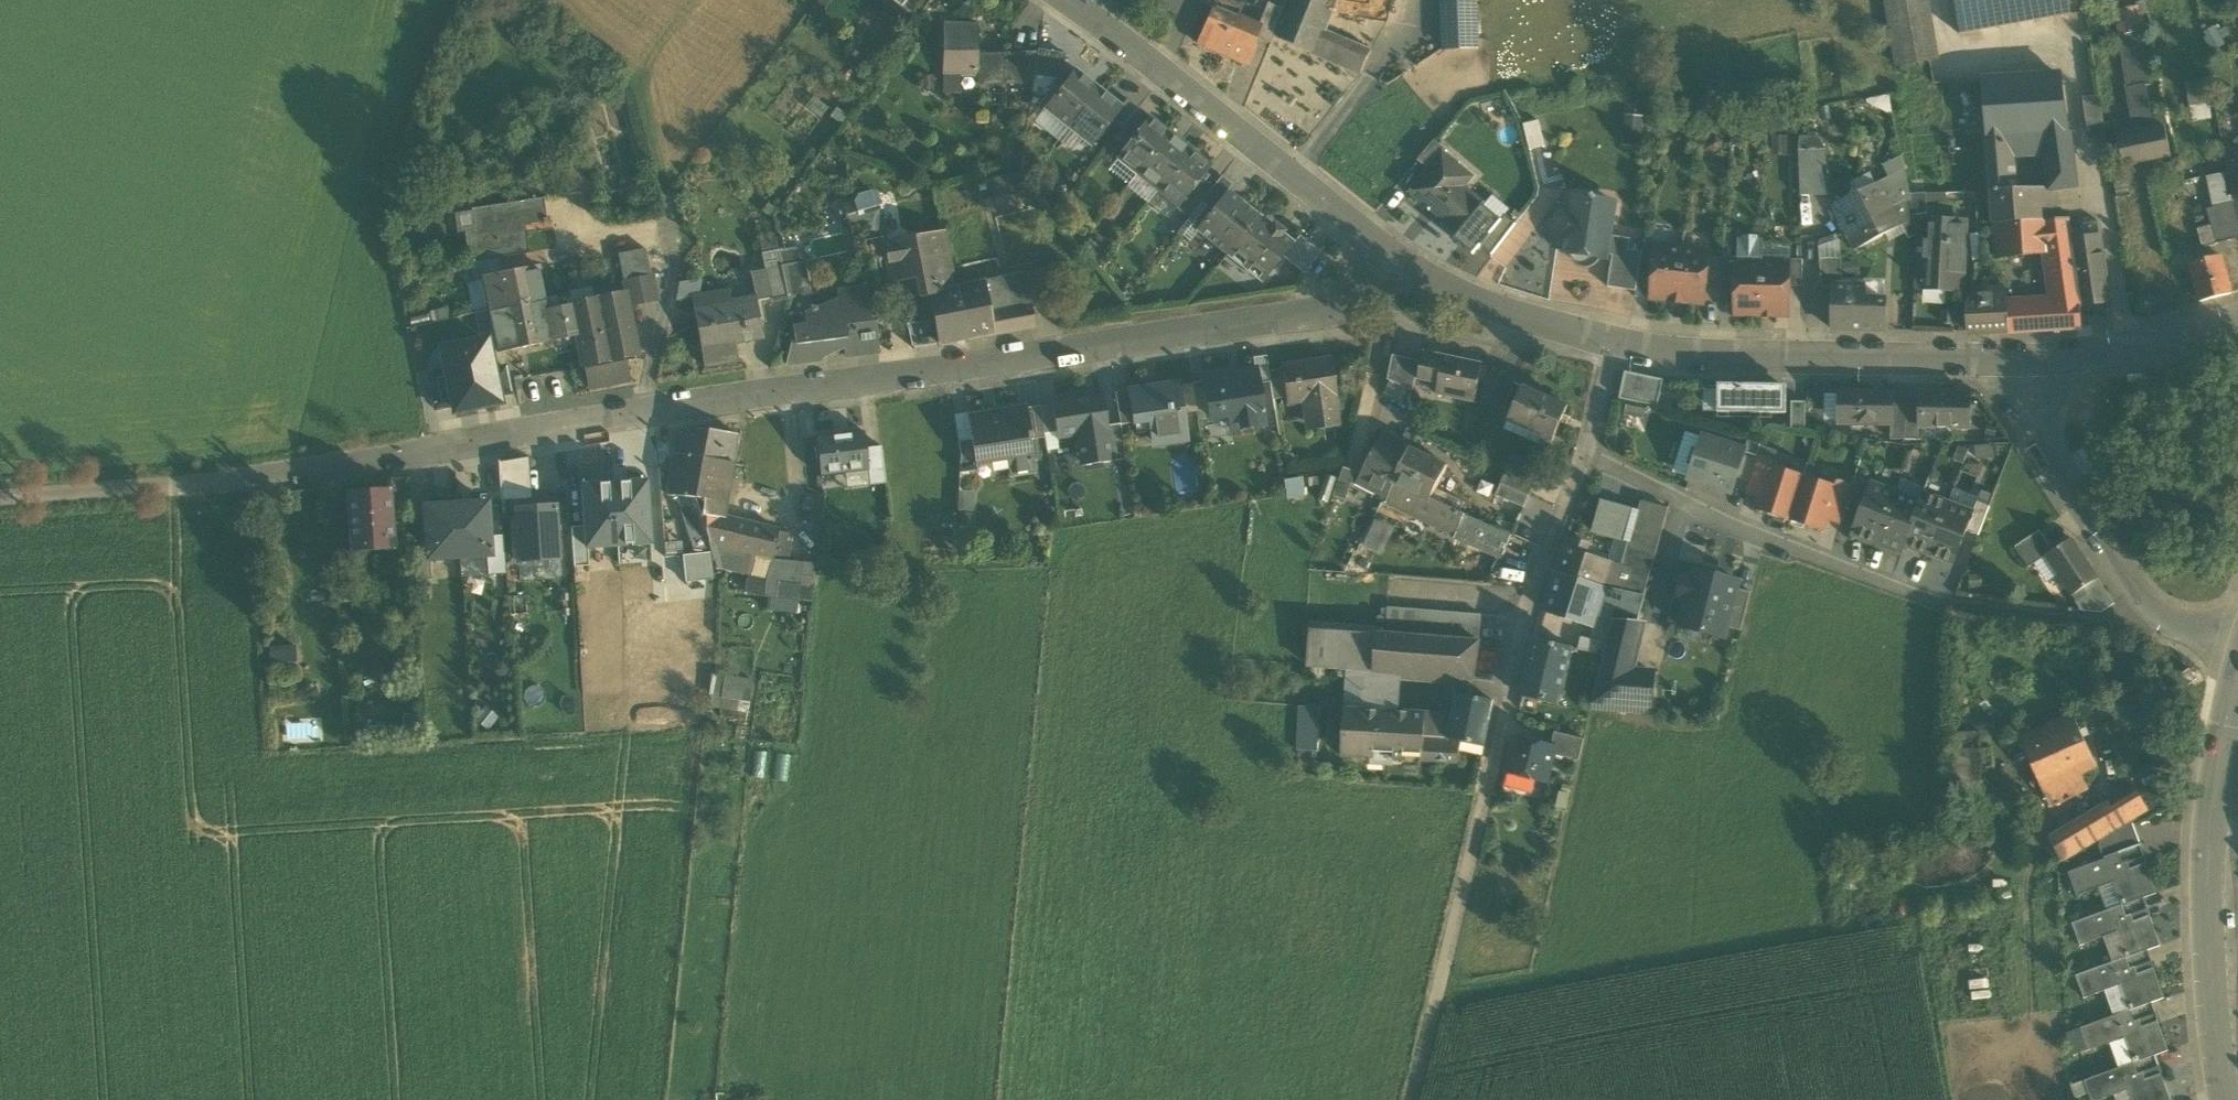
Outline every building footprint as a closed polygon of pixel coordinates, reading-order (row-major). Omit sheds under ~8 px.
[(1175,11),(1180,0),(1149,0),(1175,11)] [(1213,7),(1237,17),(1242,7),(1224,0),(1216,0),(1213,7)] [(1313,53),(1322,31),(1331,10),(1336,12),(1338,0),(1294,0),(1278,39),(1313,53)] [(1387,20),(1391,0),(1338,0),(1336,12),(1387,20)] [(1897,66),(1938,59),(1928,0),(1885,0),(1897,66)] [(2036,20),(2032,0),(1954,0),(1960,34),(2036,20)] [(2036,20),(2036,21),(2071,15),(2068,0),(2032,0),(2036,20)] [(2137,7),(2139,15),(2147,14),(2144,1),(2136,3),(2137,7)] [(1255,36),(1271,42),(1284,10),(1267,3),(1257,26),(1259,27),(1255,36)] [(1444,4),(1445,48),(1476,47),(1475,3),(1444,4)] [(1229,57),(1247,65),(1254,49),(1252,44),(1255,36),(1259,27),(1257,26),(1237,17),(1213,7),(1199,40),(1231,53),(1229,57)] [(2114,123),(2123,166),(2170,156),(2162,117),(2152,119),(2145,86),(2150,85),(2139,15),(2137,7),(2115,11),(2130,102),(2133,118),(2131,118),(2132,119),(2114,123)] [(988,74),(987,83),(1003,83),(1003,53),(978,54),(978,42),(978,40),(978,24),(944,23),(943,74),(961,74),(979,74),(988,74)] [(1371,52),(1322,31),(1313,53),(1359,73),(1371,52)] [(1197,43),(1229,57),(1231,53),(1199,40),(1197,43)] [(1034,76),(1061,80),(1065,54),(1038,50),(1038,52),(1034,76)] [(1003,53),(1003,83),(1033,82),(1034,76),(1038,52),(1003,53)] [(1044,110),(1067,128),(1099,88),(1076,70),(1044,110)] [(943,91),(960,92),(961,74),(943,74),(943,91)] [(978,84),(987,83),(988,74),(979,74),(978,84)] [(2062,74),(2015,77),(2020,135),(2044,133),(2046,153),(2047,162),(2073,159),(2062,74)] [(1981,80),(1986,137),(2005,136),(2020,135),(2015,77),(1981,80)] [(1122,106),(1099,88),(1067,128),(1090,146),(1111,120),(1122,106)] [(2188,92),(2190,106),(2209,103),(2207,89),(2188,92)] [(2082,96),(2087,130),(2105,127),(2100,95),(2082,96)] [(830,107),(813,96),(804,108),(821,120),(830,107)] [(1866,99),(1867,103),(1887,114),(1892,114),(1889,96),(1866,99)] [(1111,120),(1121,128),(1137,109),(1138,108),(1128,99),(1122,106),(1111,120)] [(2209,103),(2190,106),(2192,122),(2211,119),(2209,103)] [(1148,118),(1137,109),(1121,128),(1115,136),(1126,145),(1148,118)] [(1057,141),(1067,128),(1044,110),(1034,123),(1057,141)] [(1644,116),(1625,114),(1622,146),(1642,148),(1644,116)] [(1117,156),(1138,173),(1169,134),(1148,118),(1126,145),(1117,156)] [(1539,122),(1524,125),(1530,151),(1545,147),(1539,122)] [(2106,135),(2105,127),(2087,130),(2088,138),(2106,135)] [(1067,128),(1057,141),(1071,152),(1090,146),(1067,128)] [(2005,136),(2007,156),(2046,153),(2044,133),(2020,135),(2005,136)] [(1190,151),(1169,134),(1138,173),(1159,190),(1190,151)] [(1788,156),(1788,135),(1772,135),(1772,156),(1788,156)] [(1799,154),(1823,153),(1823,145),(1818,136),(1799,137),(1799,154)] [(2007,156),(2005,136),(1986,137),(1989,173),(2009,171),(2007,156)] [(1417,161),(1429,171),(1443,154),(1444,155),(1446,153),(1447,151),(1435,140),(1417,161)] [(1210,167),(1190,151),(1159,190),(1178,205),(1179,206),(1194,188),(1210,167)] [(1475,177),(1446,153),(1444,155),(1458,167),(1450,177),(1483,205),(1485,203),(1466,187),(1475,177)] [(1799,154),(1801,194),(1825,193),(1823,153),(1799,154)] [(1460,232),(1483,205),(1450,177),(1458,167),(1444,155),(1443,154),(1429,171),(1412,192),(1460,232)] [(1128,185),(1138,173),(1117,156),(1108,169),(1128,185)] [(1889,179),(1904,172),(1901,157),(1883,165),(1889,179)] [(2077,186),(2073,159),(2047,162),(2049,188),(2049,190),(2077,186)] [(594,168),(582,170),(586,191),(598,189),(594,168)] [(1992,224),(1993,224),(2050,220),(2049,190),(2049,188),(2010,190),(2009,171),(1989,173),(1991,191),(1990,191),(1992,224)] [(2112,174),(2116,198),(2130,197),(2125,171),(2112,174)] [(1856,195),(1877,185),(1870,172),(1850,183),(1856,195)] [(1909,200),(1911,199),(1910,194),(1910,193),(1905,172),(1904,172),(1889,179),(1882,183),(1893,206),(1909,200)] [(1138,173),(1128,185),(1126,188),(1147,204),(1159,190),(1138,173)] [(2212,208),(2233,203),(2232,196),(2227,197),(2224,173),(2205,176),(2212,208)] [(983,183),(987,200),(1026,189),(1015,175),(983,183)] [(1222,176),(1205,197),(1201,202),(1211,210),(1223,196),(1227,190),(1228,191),(1232,185),(1222,176)] [(516,182),(519,204),(534,201),(531,180),(516,182)] [(1847,237),(1848,237),(1863,230),(1861,226),(1880,216),(1879,213),(1893,206),(1882,183),(1882,182),(1877,185),(1856,195),(1832,207),(1848,236),(1847,237)] [(987,200),(983,183),(976,185),(980,202),(987,200)] [(1189,218),(1201,202),(1205,197),(1194,188),(1179,206),(1178,205),(1176,208),(1189,218)] [(1159,190),(1147,204),(1167,220),(1176,208),(1178,205),(1159,190)] [(857,212),(881,205),(876,191),(869,191),(858,194),(854,201),(857,212)] [(1911,199),(1913,213),(1914,213),(1914,218),(1927,214),(1927,193),(1910,194),(1911,199)] [(1493,195),(1484,206),(1501,220),(1506,215),(1510,209),(1493,195)] [(1606,258),(1606,255),(1609,236),(1614,202),(1597,200),(1595,198),(1596,197),(1594,195),(1591,197),(1592,198),(1591,199),(1574,196),(1572,214),(1565,213),(1559,217),(1557,231),(1561,237),(1568,238),(1566,252),(1571,252),(1600,257),(1606,258)] [(1199,230),(1228,253),(1258,215),(1238,198),(1233,204),(1223,196),(1211,210),(1197,228),(1199,230)] [(466,231),(471,261),(499,256),(527,251),(522,224),(543,220),(543,223),(547,222),(547,218),(544,218),(542,200),(534,201),(519,204),(474,211),(477,229),(466,231)] [(1893,206),(1902,225),(1906,223),(1905,216),(1912,214),(1909,200),(1893,206)] [(857,212),(854,201),(843,204),(846,215),(857,212)] [(1201,202),(1189,218),(1177,233),(1189,243),(1199,230),(1197,228),(1211,210),(1201,202)] [(2215,244),(2216,244),(2237,238),(2237,222),(2233,203),(2212,208),(2207,210),(2211,226),(2215,244)] [(851,229),(855,248),(877,243),(883,243),(883,242),(882,237),(886,237),(881,205),(857,212),(846,215),(849,227),(851,229)] [(1484,206),(1483,205),(1460,232),(1454,238),(1473,254),(1480,246),(1502,220),(1501,220),(1484,206)] [(1902,225),(1893,206),(1879,213),(1880,216),(1861,226),(1863,230),(1848,237),(1854,250),(1885,234),(1902,225)] [(457,233),(466,231),(477,229),(474,211),(454,214),(457,233)] [(1916,235),(1912,214),(1905,216),(1906,223),(1902,225),(1906,233),(1909,239),(1916,235)] [(1272,225),(1258,215),(1228,253),(1227,254),(1262,282),(1283,257),(1294,242),(1293,242),(1282,233),(1284,231),(1273,223),(1272,225)] [(1506,215),(1501,220),(1502,220),(1480,246),(1491,255),(1516,223),(1506,215)] [(2068,219),(2050,220),(1993,224),(1996,257),(2047,252),(2047,253),(2053,252),(2052,245),(2072,243),(2071,241),(2068,219)] [(2079,225),(2082,239),(2100,237),(2098,222),(2079,225)] [(1946,289),(1962,291),(1965,245),(1966,225),(1930,224),(1929,241),(1924,241),(1921,288),(1924,288),(1946,289)] [(1906,233),(1902,225),(1885,234),(1889,242),(1906,233)] [(2199,229),(2203,248),(2215,244),(2211,226),(2199,229)] [(921,297),(929,296),(929,294),(957,288),(945,231),(883,242),(883,243),(886,260),(891,283),(917,278),(921,297)] [(1980,233),(1970,233),(1972,261),(1982,260),(1980,233)] [(1283,257),(1304,273),(1321,252),(1299,235),(1293,242),(1294,242),(1283,257)] [(1630,239),(1609,236),(1606,255),(1612,256),(1614,248),(1629,250),(1630,239)] [(1737,258),(1737,261),(1763,262),(1763,243),(1763,238),(1762,238),(1758,238),(1758,236),(1741,236),(1741,238),(1737,238),(1737,258)] [(1099,246),(1088,237),(1079,248),(1090,257),(1099,246)] [(2082,239),(2071,241),(2072,243),(2081,305),(2103,302),(2103,300),(2101,300),(2100,293),(2108,291),(2100,237),(2082,239)] [(762,254),(778,251),(776,239),(760,242),(762,254)] [(1819,248),(1820,260),(1841,259),(1840,241),(1819,248)] [(856,265),(858,267),(867,265),(868,263),(881,261),(877,243),(855,248),(856,256),(854,258),(856,265)] [(877,243),(881,261),(886,260),(883,243),(877,243)] [(1790,244),(1763,243),(1763,262),(1790,262),(1790,259),(1790,244)] [(2054,298),(2013,300),(2014,331),(2081,327),(2080,305),(2081,305),(2072,243),(2052,245),(2053,252),(2047,253),(2054,298)] [(1666,297),(1677,299),(1683,248),(1656,245),(1653,274),(1650,298),(1665,300),(1666,297)] [(800,263),(797,262),(794,248),(778,251),(781,267),(788,298),(803,295),(808,290),(804,267),(802,264),(800,263)] [(1608,287),(1636,291),(1639,272),(1642,252),(1629,250),(1614,248),(1612,256),(1608,287)] [(1710,251),(1683,248),(1677,299),(1689,300),(1689,302),(1704,304),(1706,283),(1709,256),(1710,251)] [(619,254),(625,280),(651,275),(645,249),(619,254)] [(762,254),(765,270),(781,267),(778,251),(762,254)] [(1600,257),(1571,252),(1571,257),(1573,263),(1576,266),(1580,269),(1584,270),(1588,270),(1594,267),(1597,265),(1600,261),(1600,257)] [(2190,263),(2201,301),(2230,294),(2220,255),(2190,263)] [(471,261),(471,269),(500,264),(499,256),(471,261)] [(1706,283),(1721,285),(1722,257),(1709,256),(1706,283)] [(1737,258),(1722,257),(1721,285),(1735,285),(1736,261),(1737,261),(1737,258)] [(1789,286),(1802,286),(1802,260),(1790,259),(1790,262),(1789,286)] [(1820,260),(1821,287),(1834,287),(1834,285),(1842,285),(1842,278),(1842,277),(1841,262),(1841,259),(1820,260)] [(1762,313),(1763,262),(1737,261),(1736,261),(1735,285),(1735,315),(1762,315),(1762,313)] [(1859,261),(1841,262),(1842,277),(1859,276),(1859,261)] [(1790,262),(1763,262),(1762,313),(1774,313),(1774,315),(1789,315),(1789,286),(1790,262)] [(502,274),(500,264),(471,269),(474,280),(484,278),(502,274)] [(502,274),(484,278),(490,309),(544,297),(545,297),(538,267),(502,274)] [(770,298),(771,301),(788,298),(781,267),(765,270),(770,298)] [(1024,271),(1027,288),(1037,286),(1040,306),(1051,305),(1043,267),(1024,271)] [(770,298),(765,270),(751,273),(755,297),(756,300),(770,298)] [(1027,288),(1024,271),(984,280),(984,283),(987,296),(1027,288)] [(1653,274),(1639,272),(1636,291),(1635,297),(1650,298),(1653,274)] [(656,299),(651,275),(625,280),(630,304),(656,299)] [(475,312),(490,309),(484,278),(474,280),(474,282),(469,283),(475,312)] [(692,298),(700,296),(702,278),(679,282),(677,300),(692,298)] [(1885,279),(1842,278),(1842,285),(1864,286),(1864,299),(1885,300),(1885,279)] [(966,339),(994,333),(987,296),(984,283),(957,288),(966,339)] [(1833,331),(1884,332),(1885,300),(1864,299),(1864,286),(1842,285),(1834,285),(1834,287),(1833,331)] [(1027,288),(1029,308),(1040,306),(1037,286),(1027,288)] [(1980,331),(1980,332),(2008,331),(2006,298),(2005,286),(1990,287),(1991,298),(1968,300),(1966,305),(1968,331),(1980,331)] [(790,351),(787,364),(820,360),(820,359),(819,359),(819,358),(845,346),(846,356),(860,355),(857,330),(875,327),(874,320),(869,321),(865,287),(838,290),(839,299),(816,309),(815,307),(811,309),(812,311),(811,311),(811,312),(805,314),(807,325),(794,327),(795,336),(793,341),(796,342),(797,350),(790,351)] [(1971,288),(1968,300),(1991,298),(1990,287),(1971,288)] [(938,344),(966,339),(957,288),(929,294),(929,296),(934,319),(938,343),(938,344)] [(1027,288),(987,296),(994,333),(1033,326),(1029,308),(1027,288)] [(1946,289),(1924,288),(1922,303),(1945,305),(1946,289)] [(569,292),(572,305),(589,301),(586,289),(569,292)] [(692,298),(702,352),(727,347),(727,344),(733,343),(762,338),(756,302),(732,307),(731,301),(729,291),(700,296),(692,298)] [(2103,300),(2103,302),(2109,302),(2108,291),(2100,293),(2101,300),(2103,300)] [(578,336),(584,363),(622,356),(635,353),(623,294),(589,301),(572,305),(547,310),(554,341),(578,336)] [(498,353),(554,341),(547,310),(544,297),(490,309),(496,339),(498,353)] [(755,297),(731,301),(732,307),(756,302),(756,300),(755,297)] [(481,342),(486,341),(496,339),(490,309),(475,313),(475,314),(474,314),(481,342)] [(1959,311),(1940,310),(1940,323),(1959,324),(1959,311)] [(907,324),(912,348),(938,343),(934,319),(910,323),(907,324)] [(857,330),(860,355),(878,353),(875,327),(857,330)] [(481,342),(463,346),(465,357),(445,361),(447,371),(454,404),(456,411),(499,402),(497,395),(492,369),(486,341),(481,342)] [(737,361),(733,343),(727,344),(727,347),(702,352),(704,367),(737,361)] [(443,350),(445,361),(465,357),(463,346),(443,350)] [(1437,395),(1474,403),(1482,363),(1461,359),(1460,361),(1447,358),(1447,356),(1424,352),(1422,361),(1418,380),(1439,384),(1437,395)] [(1258,384),(1270,382),(1268,371),(1266,355),(1253,357),(1255,369),(1258,384)] [(1408,390),(1413,392),(1416,379),(1418,380),(1422,361),(1393,355),(1388,380),(1390,381),(1408,390)] [(623,361),(622,356),(584,363),(589,387),(630,378),(626,360),(623,361)] [(1312,400),(1317,430),(1341,426),(1336,396),(1337,396),(1331,358),(1281,366),(1281,369),(1286,398),(1287,404),(1303,401),(1312,400)] [(505,367),(492,369),(497,395),(510,393),(505,367)] [(1231,429),(1263,424),(1261,410),(1262,410),(1258,384),(1255,369),(1204,377),(1205,381),(1211,418),(1229,415),(1231,429)] [(1281,369),(1268,371),(1270,382),(1273,400),(1286,398),(1281,369)] [(1489,403),(1503,409),(1514,384),(1515,384),(1518,376),(1501,369),(1489,403)] [(430,375),(436,408),(454,404),(447,371),(430,375)] [(1664,380),(1625,372),(1619,398),(1658,406),(1664,380)] [(1192,383),(1198,420),(1211,418),(1205,381),(1192,383)] [(1401,404),(1408,390),(1390,381),(1383,396),(1401,404)] [(1149,421),(1152,441),(1186,435),(1178,382),(1128,390),(1128,391),(1133,423),(1149,421)] [(1786,413),(1786,402),(1781,402),(1781,384),(1718,384),(1718,389),(1717,411),(1717,413),(1786,413)] [(1508,422),(1553,441),(1561,422),(1564,415),(1568,406),(1523,387),(1508,422)] [(1717,411),(1718,389),(1704,389),(1703,410),(1717,411)] [(1128,391),(1115,392),(1120,424),(1120,425),(1133,423),(1128,391)] [(1890,424),(1892,424),(1892,403),(1892,393),(1839,392),(1839,394),(1839,420),(1839,423),(1890,424)] [(1839,420),(1839,394),(1825,393),(1824,420),(1839,420)] [(1946,427),(1968,428),(1969,394),(1921,393),(1920,404),(1920,427),(1921,427),(1946,427)] [(1082,436),(1086,465),(1112,461),(1107,432),(1108,432),(1107,426),(1102,394),(1052,402),(1053,404),(1056,432),(1057,440),(1082,436)] [(1308,431),(1317,430),(1312,400),(1303,401),(1308,431)] [(1805,401),(1791,402),(1791,429),(1805,429),(1805,401)] [(1890,439),(1904,440),(1907,404),(1892,403),(1892,424),(1890,424),(1890,439)] [(1053,404),(1039,407),(1043,434),(1056,432),(1053,404)] [(1920,404),(1907,404),(1904,440),(1921,440),(1921,427),(1920,427),(1920,404)] [(1646,409),(1627,405),(1624,416),(1644,420),(1646,409)] [(1044,438),(1043,434),(1039,407),(1024,409),(1025,412),(1027,411),(1032,440),(1044,438)] [(1006,455),(1009,475),(1034,471),(1029,441),(1032,441),(1032,440),(1027,411),(1025,412),(987,418),(986,415),(968,417),(971,439),(974,460),(1006,455)] [(1570,417),(1564,415),(1561,422),(1567,425),(1570,417)] [(955,419),(958,441),(971,439),(968,417),(955,419)] [(1549,449),(1553,441),(1508,422),(1505,430),(1549,449)] [(1120,425),(1120,424),(1107,426),(1108,432),(1107,432),(1112,461),(1112,462),(1125,460),(1120,425)] [(1945,441),(1946,427),(1921,427),(1921,440),(1945,441)] [(682,497),(695,499),(704,460),(717,462),(717,461),(732,464),(737,435),(695,429),(694,436),(678,435),(667,495),(682,497)] [(844,473),(868,470),(866,448),(864,432),(816,438),(820,476),(844,473)] [(1043,434),(1044,438),(1046,452),(1059,450),(1057,440),(1056,432),(1043,434)] [(1699,450),(1703,437),(1685,432),(1672,473),(1690,479),(1694,465),(1688,464),(1693,448),(1699,450)] [(1383,497),(1387,500),(1395,483),(1391,481),(1393,477),(1398,463),(1402,462),(1409,447),(1384,435),(1359,485),(1383,497)] [(1703,437),(1699,450),(1694,465),(1690,479),(1732,492),(1736,477),(1745,450),(1703,437)] [(974,460),(971,439),(958,441),(960,455),(960,463),(974,460)] [(1745,450),(1736,477),(1749,481),(1761,443),(1748,439),(1745,450)] [(1994,444),(1975,445),(1976,459),(1995,458),(1994,444)] [(881,447),(866,448),(868,470),(870,486),(886,484),(881,447)] [(1398,463),(1393,477),(1399,480),(1402,474),(1435,490),(1435,488),(1447,466),(1409,447),(1402,462),(1398,463)] [(1688,464),(1694,465),(1699,450),(1693,448),(1688,464)] [(1746,494),(1760,498),(1770,466),(1771,466),(1773,460),(1758,456),(1746,494)] [(498,463),(500,499),(530,498),(528,458),(498,463)] [(725,504),(732,464),(717,461),(717,462),(704,460),(695,499),(703,523),(707,536),(709,544),(771,559),(772,559),(779,531),(722,517),(724,504),(725,504)] [(974,460),(960,463),(959,473),(976,471),(974,460)] [(1756,510),(1790,520),(1803,476),(1771,466),(1770,466),(1760,498),(1756,510)] [(1334,496),(1346,500),(1356,471),(1344,467),(1334,496)] [(1501,483),(1529,496),(1535,481),(1507,469),(1501,483)] [(844,473),(846,489),(870,486),(868,470),(844,473)] [(1430,499),(1435,490),(1402,474),(1399,480),(1393,477),(1391,481),(1395,483),(1387,500),(1385,504),(1432,525),(1441,504),(1430,499)] [(1836,487),(1803,476),(1790,520),(1823,531),(1827,519),(1837,487),(1836,487)] [(1856,477),(1853,486),(1848,502),(1862,508),(1871,483),(1856,477)] [(1920,502),(1924,494),(1926,487),(1902,478),(1896,493),(1920,502)] [(1841,523),(1848,502),(1853,486),(1838,481),(1836,487),(1837,487),(1827,519),(1841,523)] [(614,484),(618,546),(649,543),(645,482),(614,484)] [(1851,534),(1877,544),(1896,493),(1871,483),(1862,508),(1851,534)] [(618,546),(614,484),(582,486),(585,526),(586,548),(587,548),(618,546)] [(1495,496),(1524,508),(1529,496),(1501,484),(1495,496)] [(1466,502),(1435,488),(1435,490),(1430,499),(1441,504),(1461,513),(1466,502)] [(1973,512),(1977,502),(1978,498),(1954,488),(1948,503),(1973,512)] [(974,491),(958,490),(957,510),(973,511),(974,491)] [(346,494),(350,551),(394,548),(393,524),(390,491),(346,494)] [(1920,502),(1896,493),(1877,544),(1901,553),(1904,545),(1920,502)] [(1924,494),(1920,502),(1904,545),(1928,554),(1948,503),(1924,494)] [(800,519),(819,522),(821,498),(804,495),(800,519)] [(682,497),(688,528),(703,523),(695,499),(682,497)] [(1625,508),(1595,501),(1588,531),(1617,538),(1625,508)] [(1633,528),(1661,536),(1668,508),(1641,501),(1633,528)] [(487,502),(456,505),(459,558),(486,556),(491,556),(489,536),(487,502)] [(1966,531),(1978,536),(1989,507),(1977,502),(1973,512),(1966,531)] [(1973,512),(1948,503),(1928,554),(1953,564),(1966,531),(1973,512)] [(1461,513),(1441,504),(1432,525),(1455,536),(1456,534),(1465,515),(1465,514),(1461,513)] [(429,560),(459,558),(456,505),(424,507),(427,541),(428,560),(429,560)] [(515,512),(518,562),(540,561),(540,557),(559,556),(556,505),(534,507),(534,511),(515,512)] [(1471,542),(1503,556),(1511,535),(1465,515),(1456,534),(1472,540),(1471,542)] [(1376,553),(1387,546),(1396,529),(1375,519),(1361,546),(1376,553)] [(393,524),(394,548),(407,547),(406,523),(393,524)] [(707,536),(703,523),(688,528),(691,541),(707,536)] [(573,567),(588,566),(587,548),(586,548),(585,526),(571,527),(573,567)] [(1633,528),(1623,566),(1622,568),(1631,571),(1626,591),(1644,596),(1661,536),(1633,528)] [(766,580),(765,584),(783,585),(787,562),(791,533),(779,531),(772,559),(771,559),(766,580)] [(2015,547),(2029,567),(2045,556),(2053,551),(2040,531),(2015,547)] [(503,535),(489,536),(491,556),(486,556),(487,576),(506,574),(503,535)] [(1604,586),(1606,587),(1613,563),(1585,555),(1588,544),(1565,539),(1555,571),(1604,586)] [(2045,556),(2072,596),(2083,589),(2098,579),(2072,539),(2053,551),(2045,556)] [(431,580),(429,560),(428,560),(427,541),(413,541),(416,581),(431,580)] [(766,580),(771,559),(709,544),(712,553),(716,568),(724,570),(748,575),(766,580)] [(685,555),(686,568),(713,566),(712,553),(685,555)] [(486,556),(459,558),(461,577),(487,576),(486,556)] [(799,587),(813,588),(815,564),(787,562),(783,585),(799,587)] [(1617,589),(1626,591),(1631,571),(1622,568),(1623,566),(1613,563),(1606,587),(1617,589)] [(686,568),(687,581),(713,579),(713,566),(686,568)] [(1680,626),(1724,637),(1726,627),(1736,589),(1738,581),(1695,570),(1692,579),(1684,577),(1678,598),(1687,600),(1680,626)] [(1600,599),(1604,586),(1555,571),(1543,610),(1592,626),(1595,614),(1600,599)] [(766,580),(748,575),(744,592),(764,596),(765,584),(766,580)] [(715,593),(713,579),(687,581),(687,595),(715,593)] [(2103,587),(2098,579),(2083,589),(2087,595),(2090,593),(2103,587)] [(764,596),(768,597),(798,599),(799,587),(783,585),(765,584),(764,596)] [(1600,599),(1613,602),(1617,589),(1606,587),(1604,586),(1600,599)] [(799,587),(798,599),(812,600),(813,588),(799,587)] [(2081,611),(2100,612),(2114,604),(2103,587),(2090,593),(2087,595),(2076,602),(2081,611)] [(1616,603),(1613,619),(1637,621),(1644,596),(1626,591),(1617,589),(1613,602),(1616,603)] [(1726,627),(1740,631),(1750,592),(1736,589),(1726,627)] [(2083,589),(2072,596),(2076,602),(2087,595),(2083,589)] [(796,612),(798,599),(768,597),(766,610),(796,612)] [(1613,602),(1600,599),(1595,614),(1613,619),(1616,603),(1613,602)] [(1385,634),(1412,636),(1415,610),(1388,608),(1385,634)] [(1481,615),(1415,610),(1412,636),(1479,641),(1481,615)] [(1604,656),(1601,668),(1636,671),(1639,622),(1637,621),(1613,619),(1607,644),(1604,656)] [(1648,621),(1639,622),(1636,671),(1648,621)] [(1310,624),(1307,668),(1347,669),(1373,670),(1376,633),(1377,626),(1310,624)] [(1402,674),(1473,680),(1479,641),(1412,636),(1385,634),(1376,633),(1373,670),(1373,672),(1402,674)] [(1604,656),(1607,644),(1581,637),(1578,650),(1604,656)] [(1538,701),(1558,706),(1572,648),(1535,639),(1523,690),(1539,694),(1538,701)] [(296,661),(270,662),(271,682),(297,680),(296,661)] [(1652,672),(1636,671),(1601,668),(1592,704),(1649,709),(1652,672)] [(2197,679),(2189,668),(2181,674),(2189,685),(2197,679)] [(1347,669),(1345,709),(1400,712),(1402,674),(1373,672),(1373,670),(1347,669)] [(721,698),(724,676),(712,675),(707,708),(719,710),(721,698)] [(721,698),(749,702),(753,681),(724,676),(721,698)] [(1460,741),(1485,746),(1494,703),(1457,695),(1453,715),(1448,739),(1460,741)] [(721,698),(719,710),(747,714),(749,702),(721,698)] [(499,717),(485,705),(473,720),(488,732),(499,717)] [(1298,751),(1318,752),(1320,707),(1300,706),(1298,751)] [(1426,714),(1400,712),(1345,709),(1342,756),(1403,759),(1458,763),(1460,746),(1424,743),(1426,714)] [(747,714),(719,710),(718,719),(746,723),(747,714)] [(421,716),(403,713),(400,730),(418,733),(421,716)] [(1460,746),(1460,741),(1448,739),(1453,715),(1426,714),(1424,743),(1460,746)] [(2062,739),(2071,760),(2090,752),(2073,715),(2020,740),(2027,756),(2062,739)] [(1553,755),(1579,761),(1584,739),(1554,732),(1551,747),(1555,748),(1553,755)] [(1947,750),(1980,750),(1981,733),(1947,732),(1947,750)] [(2145,774),(2136,755),(2127,734),(2116,739),(2133,779),(2145,774)] [(1506,773),(1507,773),(1535,780),(1547,782),(1553,755),(1555,748),(1551,747),(1514,738),(1506,773)] [(2027,756),(2050,807),(2088,789),(2081,774),(2096,767),(2090,752),(2071,760),(2062,739),(2027,756)] [(1946,804),(1980,805),(1980,750),(1947,750),(1946,804)] [(1532,794),(1535,780),(1507,773),(1503,786),(1532,794)] [(1555,807),(1567,810),(1571,794),(1559,791),(1555,807)] [(2112,809),(2122,826),(2131,821),(2148,811),(2138,793),(2112,809)] [(2063,861),(2098,841),(2122,826),(2112,809),(2108,803),(2049,838),(2063,861)] [(2104,858),(2118,852),(2140,845),(2131,821),(2122,826),(2098,841),(2104,858)] [(2144,858),(2140,845),(2118,852),(2123,865),(2143,858),(2144,858)] [(2114,883),(2122,906),(2144,898),(2156,893),(2143,858),(2123,865),(2118,852),(2104,858),(2105,860),(2069,873),(2077,895),(2098,888),(2114,883)] [(2114,883),(2098,888),(2107,911),(2122,906),(2114,883)] [(2122,906),(2126,918),(2147,911),(2148,910),(2144,898),(2122,906)] [(2126,918),(2122,906),(2107,911),(2072,924),(2080,946),(2103,938),(2116,933),(2126,958),(2147,950),(2160,946),(2147,911),(2126,918)] [(2116,933),(2103,938),(2112,963),(2126,958),(2116,933)] [(2126,958),(2130,970),(2151,963),(2152,963),(2147,950),(2126,958)] [(2130,970),(2126,958),(2112,963),(2076,976),(2084,998),(2104,991),(2120,985),(2130,1011),(2151,1003),(2164,998),(2151,963),(2130,970)] [(2120,985),(2104,991),(2114,1016),(2130,1011),(2120,985)] [(2130,1011),(2134,1023),(2155,1015),(2156,1015),(2151,1003),(2130,1011)] [(2134,1023),(2130,1011),(2114,1016),(2080,1029),(2088,1051),(2109,1043),(2124,1038),(2134,1063),(2155,1055),(2168,1051),(2155,1015),(2134,1023)] [(2088,1051),(2080,1029),(2067,1033),(2069,1058),(2088,1051)] [(2124,1038),(2109,1043),(2118,1069),(2134,1063),(2124,1038)] [(2134,1063),(2138,1075),(2159,1068),(2160,1067),(2155,1055),(2134,1063)] [(2134,1063),(2118,1069),(2084,1081),(2090,1099),(2101,1099),(2113,1096),(2128,1090),(2132,1099),(2171,1099),(2159,1068),(2138,1075),(2134,1063)] [(2113,1096),(2115,1099),(2132,1099),(2128,1090),(2113,1096)]
